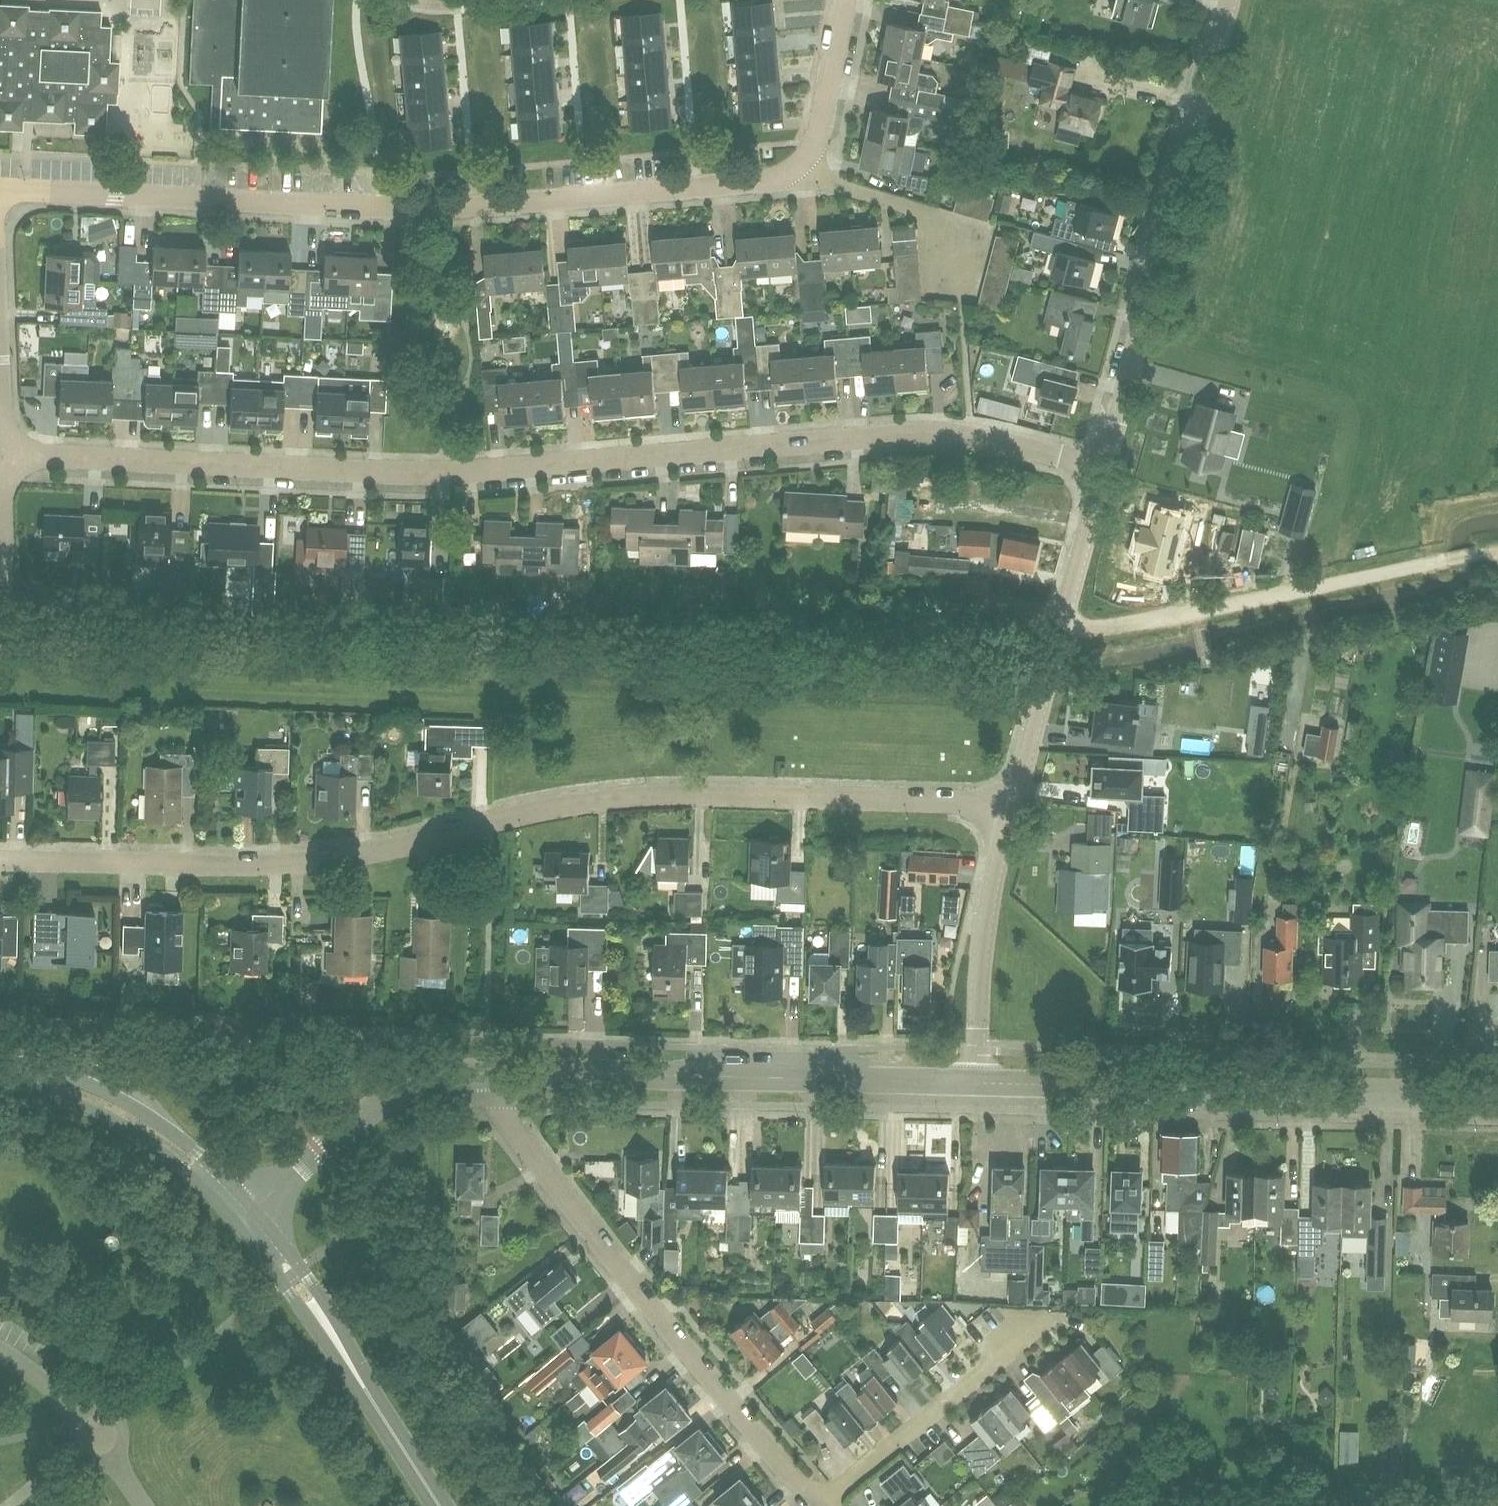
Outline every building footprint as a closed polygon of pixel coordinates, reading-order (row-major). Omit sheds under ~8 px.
[(189,82),(212,83),(209,127),(321,132),(323,94),(327,94),(332,0),(193,0),(189,82)] [(1160,0),(1117,0),(1113,15),(1153,25),(1160,0)] [(736,34),(774,31),(772,2),(733,6),(736,34)] [(23,130),(23,119),(64,122),(64,121),(74,121),(73,133),(105,134),(107,103),(117,103),(117,94),(118,94),(120,62),(110,61),(112,26),(101,25),(102,11),(49,8),(49,9),(30,8),(30,4),(0,3),(0,129),(23,130)] [(945,17),(972,23),(975,10),(948,5),(945,17)] [(625,44),(663,41),(661,12),(623,16),(625,44)] [(885,50),(920,57),(924,41),(930,42),(938,36),(953,39),(955,31),(970,34),(970,36),(986,39),(987,27),(972,24),(972,23),(945,17),(943,29),(943,30),(929,27),(925,30),(890,23),(885,50)] [(515,54),(552,51),(550,23),(512,26),(515,54)] [(738,62),(777,59),(774,31),(736,34),(738,62)] [(403,64),(441,61),(438,32),(400,36),(403,64)] [(628,72),(666,69),(663,41),(625,44),(628,72)] [(919,89),(917,101),(948,107),(950,96),(936,93),(937,89),(939,81),(934,74),(918,72),(918,68),(920,57),(885,50),(879,77),(914,84),(919,89)] [(517,82),(555,79),(552,51),(515,54),(517,82)] [(1049,67),(1041,65),(989,52),(986,71),(1045,86),(1041,103),(1066,109),(1062,123),(1081,128),(1082,126),(1094,129),(1102,98),(1069,89),(1075,68),(1050,61),(1049,67)] [(741,90),(779,86),(777,59),(738,62),(741,90)] [(405,92),(443,89),(441,61),(403,64),(405,92)] [(630,100),(668,96),(666,69),(628,72),(630,100)] [(519,110),(557,106),(555,79),(517,82),(519,110)] [(743,118),(782,115),(779,86),(741,90),(743,118)] [(407,120),(446,117),(443,89),(405,92),(407,120)] [(632,128),(671,125),(668,96),(630,100),(632,128)] [(946,119),(948,107),(917,101),(914,113),(914,117),(909,116),(873,110),(868,136),(904,143),(906,134),(910,134),(911,134),(912,134),(914,134),(915,133),(916,133),(917,132),(919,131),(920,131),(921,130),(922,129),(922,127),(923,126),(924,125),(924,124),(925,122),(925,121),(926,116),(946,119)] [(522,138),(560,135),(557,106),(519,110),(522,138)] [(410,148),(448,145),(446,117),(407,120),(410,148)] [(915,146),(904,143),(868,136),(863,164),(903,172),(909,173),(915,146)] [(927,190),(929,177),(903,172),(901,185),(927,190)] [(964,214),(971,192),(959,189),(953,211),(964,214)] [(976,218),(983,196),(971,192),(964,214),(976,218)] [(999,192),(995,209),(1008,213),(1013,195),(999,192)] [(988,221),(994,199),(983,196),(976,218),(988,221)] [(1113,238),(1119,212),(1069,200),(1064,220),(1056,218),(1052,236),(1066,240),(1066,239),(1078,242),(1089,245),(1092,232),(1113,238)] [(117,233),(112,218),(111,218),(99,222),(104,237),(117,233)] [(854,263),(881,260),(878,225),(851,228),(854,263)] [(917,237),(916,227),(892,229),(893,240),(917,237)] [(826,265),(854,263),(851,228),(822,230),(826,265)] [(759,235),(758,229),(738,231),(742,273),(770,270),(767,234),(759,235)] [(770,270),(797,268),(794,232),(767,234),(770,270)] [(713,269),(710,234),(682,236),(686,272),(700,271),(701,279),(716,297),(718,317),(732,316),(729,288),(730,288),(729,284),(719,285),(716,282),(715,268),(713,269)] [(1016,252),(1020,240),(996,234),(993,246),(1016,252)] [(658,275),(686,272),(682,236),(655,239),(658,275)] [(894,253),(918,251),(917,237),(893,240),(894,253)] [(601,280),(598,244),(591,244),(591,238),(570,240),(574,281),(574,283),(560,284),(562,304),(574,303),(574,301),(575,301),(583,300),(591,291),(590,281),(601,280)] [(1075,254),(1078,242),(1066,239),(1066,240),(1062,252),(1059,251),(1052,275),(1090,285),(1096,260),(1075,254)] [(134,274),(134,284),(132,307),(150,308),(152,282),(177,283),(179,241),(163,240),(163,246),(153,245),(153,262),(152,275),(134,274)] [(201,311),(218,312),(220,278),(203,278),(204,267),(205,248),(196,247),(196,242),(179,241),(177,283),(193,284),(192,291),(203,292),(201,311)] [(601,280),(629,278),(626,241),(598,244),(601,280)] [(1013,264),(1016,252),(993,246),(990,258),(1013,264)] [(518,287),(546,285),(543,249),(515,251),(518,287)] [(262,289),(264,251),(239,250),(238,269),(238,279),(220,278),(218,312),(236,313),(237,287),(262,289)] [(45,279),(82,281),(99,282),(100,260),(93,252),(66,251),(66,255),(46,254),(45,279)] [(287,315),(304,316),(306,282),(289,282),(289,272),(290,252),(264,251),(262,289),(288,290),(287,315)] [(490,290),(518,287),(515,251),(487,254),(490,290)] [(895,266),(919,264),(918,251),(894,253),(895,266)] [(350,255),(348,292),(347,308),(360,309),(363,306),(373,306),(372,319),(389,320),(390,286),(374,285),(374,276),(375,257),(366,256),(366,253),(350,252),(350,255)] [(306,282),(304,316),(321,316),(322,300),(333,292),(348,292),(350,255),(324,254),(323,274),(323,283),(306,282)] [(1010,275),(1013,264),(990,258),(987,269),(1010,275)] [(118,283),(134,284),(134,274),(135,261),(119,260),(118,283)] [(896,278),(920,276),(919,264),(895,266),(896,278)] [(1007,287),(1010,275),(987,269),(984,281),(1007,287)] [(897,290),(921,287),(920,276),(896,278),(897,287),(897,290)] [(81,298),(82,281),(45,279),(44,307),(63,308),(75,308),(74,325),(107,326),(108,309),(96,309),(97,299),(81,298)] [(815,309),(827,308),(824,280),(813,282),(815,309)] [(1004,298),(1007,287),(984,281),(981,291),(1004,298)] [(812,309),(815,309),(813,282),(799,283),(802,310),(812,309)] [(732,316),(744,315),(742,287),(730,288),(729,288),(732,316)] [(898,302),(922,300),(921,287),(897,290),(898,302)] [(1085,356),(1095,319),(1085,316),(1089,299),(1053,289),(1045,320),(1068,326),(1062,350),(1085,356)] [(1001,310),(1004,298),(981,291),(978,303),(1001,310)] [(648,324),(661,322),(658,296),(645,297),(648,324)] [(635,325),(648,324),(645,297),(632,298),(635,325)] [(564,331),(576,330),(574,303),(562,304),(564,331)] [(552,332),(564,331),(562,304),(549,305),(552,332)] [(801,321),(813,320),(812,309),(802,310),(800,310),(801,321)] [(481,338),(493,337),(491,311),(478,312),(481,338)] [(118,327),(131,328),(132,315),(128,315),(128,313),(114,312),(114,315),(114,327),(118,327)] [(734,332),(752,331),(751,316),(733,318),(734,332)] [(218,318),(197,317),(196,331),(199,331),(217,332),(218,318)] [(765,327),(756,328),(757,338),(766,337),(765,327)] [(100,328),(100,343),(142,344),(142,329),(100,328)] [(917,346),(894,348),(899,393),(930,390),(928,369),(944,368),(943,356),(941,328),(916,330),(917,346)] [(174,330),(174,345),(186,346),(187,331),(174,330)] [(872,350),(871,334),(848,336),(850,364),(864,363),(867,395),(899,393),(894,348),(872,350)] [(808,401),(839,399),(836,366),(850,364),(848,336),(825,339),(826,354),(804,356),(808,401)] [(346,353),(363,354),(363,343),(347,342),(346,353)] [(781,358),(780,343),(757,345),(759,373),(774,371),(777,404),(808,401),(804,356),(781,358)] [(717,409),(748,406),(746,374),(759,373),(757,345),(734,347),(735,361),(713,363),(717,409)] [(128,394),(130,349),(116,348),(116,365),(112,365),(111,381),(99,380),(99,384),(87,383),(85,416),(112,417),(113,393),(128,394)] [(130,349),(128,394),(145,395),(144,420),(144,422),(148,426),(161,426),(161,420),(170,421),(172,387),(158,387),(159,383),(160,383),(160,375),(147,374),(148,367),(140,367),(141,357),(131,357),(131,349),(130,349)] [(690,366),(689,351),(667,353),(669,380),(683,379),(686,412),(717,409),(713,363),(690,366)] [(626,416),(658,414),(655,382),(669,380),(667,353),(644,355),(645,369),(622,371),(626,416)] [(1070,411),(1077,384),(1062,380),(1065,366),(1019,354),(1013,379),(1043,387),(1039,403),(1070,411)] [(255,425),(257,392),(245,391),(245,388),(233,387),(234,372),(225,371),(226,359),(216,358),(215,371),(216,371),(214,398),(232,399),(230,430),(242,430),(243,425),(255,425)] [(599,373),(598,359),(575,361),(578,390),(592,388),(594,419),(626,416),(622,371),(599,373)] [(535,425),(567,422),(564,391),(578,390),(575,361),(552,363),(554,378),(531,380),(535,425)] [(85,416),(87,383),(73,382),(74,379),(62,378),(62,363),(45,362),(44,389),(60,390),(59,422),(75,422),(75,416),(85,416)] [(508,382),(507,367),(482,369),(485,397),(501,395),(504,428),(535,425),(531,380),(508,382)] [(216,371),(215,371),(198,370),(198,379),(172,377),(172,387),(170,421),(180,421),(180,427),(197,428),(198,398),(214,398),(216,371)] [(257,392),(255,425),(266,426),(265,432),(279,433),(282,430),(284,402),(300,403),(301,375),(284,374),(284,380),(258,379),(257,392)] [(319,376),(301,375),(300,403),(317,404),(316,428),(315,434),(332,435),(332,429),(342,429),(343,396),(344,378),(319,377),(319,376)] [(343,396),(342,429),(352,430),(351,436),(367,437),(368,431),(370,406),(386,407),(387,380),(370,379),(369,394),(356,393),(355,397),(343,396)] [(21,394),(37,395),(38,385),(21,384),(21,394)] [(1233,414),(1201,405),(1197,420),(1192,419),(1186,442),(1191,443),(1186,459),(1218,468),(1233,414)] [(863,535),(865,501),(846,500),(846,495),(788,492),(786,528),(805,529),(805,532),(863,535)] [(1283,531),(1304,536),(1312,505),(1291,500),(1283,531)] [(666,563),(667,521),(655,521),(656,507),(613,505),(612,533),(627,533),(627,548),(641,549),(641,563),(666,563)] [(667,521),(666,563),(693,564),(693,551),(706,552),(707,537),(724,538),(724,552),(738,553),(740,512),(725,512),(725,518),(708,517),(708,508),(680,507),(680,521),(667,521)] [(1185,516),(1156,509),(1151,527),(1144,525),(1138,549),(1146,551),(1142,564),(1171,572),(1185,516)] [(169,550),(171,513),(139,512),(138,523),(131,523),(130,543),(137,544),(137,552),(158,553),(157,564),(154,564),(153,588),(171,588),(171,592),(181,592),(182,564),(165,563),(165,549),(169,550)] [(96,561),(98,534),(82,533),(83,518),(45,516),(43,546),(80,548),(79,561),(96,561)] [(522,575),(524,534),(511,533),(512,520),(487,519),(485,560),(498,560),(497,574),(522,575)] [(562,563),(564,521),(537,520),(536,534),(524,534),(522,575),(548,576),(548,562),(562,563)] [(272,569),(273,541),(257,540),(258,525),(210,523),(209,538),(219,539),(218,553),(255,555),(254,568),(272,569)] [(431,563),(433,525),(401,524),(399,561),(420,562),(419,576),(416,576),(415,600),(443,601),(445,577),(427,576),(428,563),(431,563)] [(345,544),(346,529),(308,527),(307,540),(298,540),(296,570),(342,573),(341,587),(358,588),(359,574),(361,545),(345,544)] [(1034,569),(1039,541),(1007,535),(1007,533),(991,531),(962,529),(961,553),(988,555),(988,559),(1000,560),(1000,562),(1034,569)] [(896,540),(887,539),(886,556),(895,557),(896,540)] [(970,578),(972,559),(911,554),(911,550),(897,549),(895,571),(970,578)] [(894,561),(886,560),(885,572),(893,573),(894,561)] [(61,594),(61,608),(76,609),(76,595),(61,594)] [(572,624),(590,625),(591,603),(573,602),(572,624)] [(452,608),(451,622),(470,623),(471,608),(452,608)] [(1454,702),(1466,632),(1441,628),(1429,698),(1454,702)] [(1112,746),(1151,751),(1153,734),(1139,732),(1141,714),(1142,702),(1121,699),(1120,704),(1100,701),(1098,714),(1097,714),(1094,736),(1096,736),(1095,742),(1113,744),(1112,746)] [(34,704),(18,703),(18,726),(34,727),(34,704)] [(117,726),(117,716),(104,716),(104,725),(117,726)] [(473,753),(474,725),(453,724),(453,737),(437,736),(437,750),(422,750),(421,791),(451,792),(453,752),(473,753)] [(1334,758),(1340,728),(1324,725),(1322,735),(1308,733),(1304,753),(1334,758)] [(115,765),(115,741),(87,740),(87,764),(90,764),(90,779),(69,778),(67,821),(99,822),(99,799),(104,799),(104,790),(100,790),(100,772),(97,772),(97,764),(115,765)] [(1394,766),(1408,758),(1400,744),(1387,752),(1394,766)] [(289,767),(289,747),(258,746),(257,766),(241,765),(240,810),(273,811),(274,767),(289,767)] [(33,750),(0,748),(0,811),(12,811),(13,790),(32,791),(33,750)] [(195,794),(196,753),(161,752),(160,766),(149,765),(147,817),(180,818),(180,794),(195,794)] [(373,778),(374,753),(340,752),(340,773),(321,772),(320,813),(352,814),(353,778),(373,778)] [(1131,806),(1133,809),(1132,819),(1129,823),(1129,830),(1150,831),(1152,794),(1142,794),(1143,768),(1095,766),(1094,793),(1125,795),(1131,806)] [(1494,775),(1470,772),(1468,786),(1466,802),(1462,831),(1486,834),(1490,805),(1492,789),(1494,775)] [(1100,814),(1099,826),(1111,827),(1112,815),(1100,814)] [(702,891),(688,891),(685,891),(685,880),(689,880),(690,837),(657,836),(657,843),(652,841),(653,840),(652,839),(636,864),(637,865),(641,859),(653,865),(657,865),(656,879),(678,879),(678,891),(675,891),(675,914),(702,914),(702,891)] [(805,902),(806,874),(786,874),(787,840),(755,839),(754,881),(778,882),(777,901),(805,902)] [(1109,908),(1112,844),(1074,842),(1072,870),(1061,869),(1060,909),(1093,911),(1093,907),(1109,908)] [(1217,844),(1218,853),(1235,852),(1234,843),(1217,844)] [(590,884),(590,852),(572,852),(572,854),(546,854),(546,871),(559,871),(558,891),(582,891),(581,912),(609,911),(609,884),(590,884)] [(956,881),(956,860),(917,857),(915,878),(956,881)] [(834,880),(846,881),(848,861),(836,860),(834,880)] [(610,889),(610,910),(626,910),(620,890),(610,889)] [(961,908),(961,897),(945,896),(944,906),(961,908)] [(1240,896),(1239,918),(1251,919),(1252,897),(1240,896)] [(880,898),(879,917),(897,918),(898,899),(880,898)] [(795,902),(794,912),(813,913),(813,902),(795,902)] [(1296,947),(1297,918),(1307,918),(1308,903),(1283,903),(1283,915),(1278,915),(1278,946),(1266,945),(1265,979),(1291,979),(1292,946),(1296,947)] [(1376,948),(1377,903),(1361,903),(1360,913),(1353,913),(1353,937),(1339,937),(1340,929),(1320,928),(1320,952),(1325,952),(1324,980),(1335,980),(1335,985),(1350,985),(1350,981),(1361,981),(1362,948),(1376,948)] [(1467,941),(1468,911),(1428,910),(1427,934),(1423,938),(1404,937),(1404,955),(1409,955),(1408,982),(1415,983),(1418,986),(1422,988),(1426,988),(1430,986),(1433,983),(1440,983),(1441,950),(1445,950),(1446,941),(1467,941)] [(33,930),(32,949),(51,949),(51,961),(93,963),(94,912),(56,911),(55,931),(33,930)] [(180,969),(182,912),(147,911),(146,926),(123,925),(123,954),(138,954),(138,946),(145,947),(145,968),(180,969)] [(283,942),(284,914),(252,913),(252,927),(236,927),(235,968),(268,969),(269,942),(283,942)] [(369,971),(370,917),(338,916),(337,953),(329,953),(329,970),(369,971)] [(450,918),(442,918),(418,917),(417,958),(401,958),(400,985),(417,986),(417,984),(424,984),(424,973),(449,974),(450,934),(450,918)] [(783,955),(804,956),(804,926),(777,925),(777,924),(758,924),(758,935),(771,935),(770,944),(748,944),(748,994),(782,994),(783,955)] [(608,943),(608,928),(594,928),(593,943),(608,943)] [(1226,963),(1241,964),(1243,930),(1221,929),(1220,943),(1192,941),(1190,987),(1213,989),(1213,980),(1222,980),(1223,963),(1226,963)] [(831,930),(831,945),(831,952),(816,952),(811,954),(809,958),(808,976),(815,976),(814,995),(840,996),(840,979),(842,979),(843,964),(850,964),(851,945),(851,930),(831,930)] [(707,963),(708,932),(666,931),(666,948),(656,948),(654,998),(686,998),(687,963),(707,963)] [(932,976),(933,938),(899,937),(898,942),(897,965),(897,972),(906,973),(906,998),(910,1002),(916,1002),(919,998),(930,998),(930,976),(932,976)] [(898,942),(870,941),(870,957),(861,957),(861,960),(860,996),(861,996),(865,1000),(871,1000),(875,996),(886,997),(887,974),(889,974),(889,965),(897,965),(898,942)] [(1154,943),(1123,941),(1120,988),(1151,989),(1152,976),(1171,977),(1173,947),(1153,946),(1154,943)] [(586,990),(587,945),(554,945),(553,990),(586,990)] [(1490,950),(1489,979),(1497,980),(1497,950),(1490,950)] [(198,1009),(198,995),(189,995),(188,1009),(198,1009)] [(1178,1138),(1178,1133),(1162,1132),(1161,1167),(1163,1167),(1163,1180),(1167,1180),(1167,1209),(1179,1209),(1180,1185),(1178,1185),(1179,1180),(1174,1180),(1174,1168),(1178,1168),(1178,1152),(1183,1152),(1183,1138),(1178,1138)] [(1202,1245),(1203,1210),(1212,1181),(1197,1181),(1198,1169),(1199,1169),(1200,1134),(1178,1133),(1178,1138),(1183,1138),(1183,1152),(1178,1152),(1178,1168),(1174,1168),(1174,1180),(1179,1180),(1178,1185),(1180,1185),(1179,1209),(1178,1245),(1202,1245)] [(663,1243),(665,1189),(657,1189),(658,1159),(637,1158),(637,1155),(625,1154),(625,1172),(629,1172),(628,1189),(637,1190),(636,1218),(643,1218),(642,1243),(663,1243)] [(488,1178),(485,1178),(485,1162),(482,1162),(483,1159),(472,1158),(472,1161),(461,1161),(461,1175),(456,1174),(455,1193),(460,1194),(460,1213),(472,1213),(473,1192),(484,1192),(484,1191),(488,1191),(488,1178)] [(851,1199),(852,1163),(827,1162),(826,1198),(851,1199)] [(875,1200),(876,1163),(852,1163),(851,1199),(875,1200)] [(618,1164),(588,1177),(595,1193),(625,1180),(618,1164)] [(777,1201),(778,1165),(753,1164),(753,1200),(777,1201)] [(802,1209),(803,1165),(778,1165),(777,1201),(777,1208),(802,1209)] [(899,1206),(898,1213),(898,1223),(923,1223),(924,1207),(925,1170),(919,1170),(919,1166),(900,1165),(900,1170),(899,1206)] [(1056,1165),(1054,1169),(1044,1168),(1043,1200),(1040,1200),(1040,1213),(1040,1214),(1039,1237),(1053,1238),(1053,1230),(1056,1229),(1057,1220),(1054,1218),(1054,1214),(1054,1203),(1068,1203),(1069,1169),(1069,1165),(1056,1165)] [(1067,1219),(1081,1219),(1081,1223),(1082,1223),(1081,1239),(1094,1239),(1094,1224),(1094,1215),(1095,1202),(1092,1202),(1093,1170),(1085,1170),(1082,1166),(1069,1165),(1069,1169),(1068,1203),(1067,1219)] [(679,1203),(679,1211),(679,1217),(703,1218),(703,1213),(703,1203),(704,1167),(679,1166),(678,1203),(679,1203)] [(727,1211),(728,1211),(729,1204),(729,1167),(704,1167),(703,1203),(703,1213),(727,1213),(727,1211)] [(1024,1214),(1025,1167),(997,1167),(996,1191),(994,1191),(992,1236),(982,1235),(981,1271),(991,1271),(991,1279),(1007,1279),(1007,1272),(1028,1272),(1029,1214),(1024,1214)] [(1128,1168),(1128,1172),(1115,1171),(1114,1191),(1111,1191),(1111,1206),(1110,1229),(1125,1230),(1125,1210),(1139,1210),(1139,1207),(1140,1172),(1138,1172),(1139,1168),(1128,1168)] [(1440,1179),(1454,1179),(1454,1169),(1441,1168),(1440,1179)] [(948,1207),(949,1171),(925,1170),(924,1207),(948,1207)] [(1255,1224),(1255,1211),(1256,1174),(1229,1173),(1228,1211),(1216,1211),(1216,1226),(1230,1226),(1230,1222),(1240,1222),(1242,1220),(1242,1219),(1244,1219),(1244,1220),(1246,1224),(1255,1224)] [(1284,1175),(1256,1174),(1255,1211),(1255,1224),(1268,1224),(1268,1219),(1281,1219),(1280,1242),(1298,1243),(1299,1215),(1299,1207),(1283,1207),(1284,1175)] [(1342,1222),(1343,1185),(1317,1184),(1316,1216),(1299,1215),(1298,1243),(1299,1243),(1299,1260),(1315,1260),(1315,1243),(1323,1244),(1324,1222),(1342,1222)] [(1385,1270),(1387,1217),(1369,1216),(1370,1186),(1343,1185),(1342,1222),(1341,1233),(1368,1234),(1367,1269),(1385,1270)] [(1445,1222),(1446,1197),(1421,1196),(1422,1188),(1405,1187),(1404,1212),(1437,1213),(1437,1222),(1435,1222),(1434,1253),(1467,1254),(1468,1223),(1445,1222)] [(980,1224),(981,1209),(963,1209),(962,1223),(980,1224)] [(679,1217),(679,1211),(667,1210),(666,1238),(678,1239),(679,1217)] [(1216,1211),(1203,1210),(1202,1245),(1202,1262),(1203,1262),(1203,1271),(1209,1271),(1210,1262),(1214,1262),(1215,1246),(1216,1226),(1216,1211)] [(726,1239),(729,1239),(739,1239),(740,1211),(728,1211),(727,1211),(727,1213),(726,1239)] [(751,1240),(752,1211),(740,1211),(739,1239),(751,1240)] [(813,1256),(814,1213),(801,1213),(800,1241),(801,1241),(801,1256),(813,1256)] [(825,1253),(825,1241),(826,1214),(814,1213),(813,1256),(813,1253),(825,1253)] [(886,1241),(886,1213),(874,1213),(873,1240),(886,1241)] [(897,1253),(898,1241),(898,1213),(886,1213),(886,1241),(886,1253),(897,1253)] [(502,1244),(502,1215),(484,1214),(484,1244),(502,1244)] [(959,1242),(959,1214),(946,1214),(945,1243),(958,1243),(959,1242)] [(629,1222),(620,1227),(629,1241),(638,1236),(629,1222)] [(729,1250),(739,1251),(739,1239),(729,1239),(729,1250)] [(1164,1280),(1165,1240),(1150,1240),(1148,1279),(1164,1280)] [(1043,1271),(1044,1250),(1044,1244),(1029,1244),(1029,1250),(1029,1271),(1043,1271)] [(1101,1273),(1102,1247),(1087,1246),(1086,1273),(1101,1273)] [(562,1310),(557,1303),(554,1299),(577,1280),(577,1279),(579,1277),(572,1268),(569,1270),(561,1261),(551,1269),(550,1268),(541,1275),(542,1277),(533,1284),(528,1279),(505,1298),(519,1314),(527,1307),(543,1327),(562,1310)] [(1491,1316),(1492,1290),(1456,1289),(1457,1274),(1433,1273),(1432,1297),(1454,1298),(1454,1314),(1491,1316)] [(901,1299),(902,1274),(887,1274),(886,1299),(901,1299)] [(1010,1279),(1009,1299),(1025,1299),(1025,1279),(1010,1279)] [(1123,1301),(1145,1303),(1146,1281),(1125,1280),(1123,1301)] [(448,1282),(446,1307),(467,1307),(468,1282),(448,1282)] [(1066,1302),(1079,1303),(1079,1287),(1066,1287),(1066,1302)] [(791,1313),(808,1299),(808,1298),(774,1297),(779,1301),(760,1318),(754,1311),(732,1330),(747,1348),(790,1313),(791,1313)] [(831,1307),(838,1316),(845,1310),(838,1301),(831,1307)] [(958,1339),(948,1327),(957,1320),(944,1304),(921,1322),(925,1327),(918,1332),(908,1320),(896,1330),(902,1338),(901,1338),(915,1355),(927,1345),(937,1356),(958,1339)] [(819,1334),(838,1318),(827,1306),(810,1321),(819,1334)] [(1240,1311),(1240,1323),(1253,1323),(1253,1311),(1240,1311)] [(481,1312),(448,1339),(474,1372),(492,1358),(482,1345),(498,1332),(481,1312)] [(763,1367),(785,1348),(780,1342),(791,1333),(800,1325),(791,1313),(790,1313),(747,1348),(763,1367)] [(888,1321),(895,1329),(901,1323),(895,1316),(888,1321)] [(559,1334),(569,1351),(592,1337),(581,1320),(559,1334)] [(589,1383),(634,1346),(633,1344),(634,1342),(635,1340),(627,1331),(625,1331),(623,1332),(621,1330),(596,1351),(596,1352),(587,1360),(590,1363),(580,1372),(573,1378),(582,1389),(589,1383)] [(925,1367),(915,1355),(901,1338),(889,1348),(893,1353),(886,1358),(876,1346),(863,1357),(876,1372),(875,1373),(882,1381),(883,1380),(894,1371),(904,1383),(925,1367)] [(1092,1353),(1082,1340),(1062,1357),(1085,1386),(1097,1376),(1093,1371),(1100,1365),(1110,1378),(1123,1367),(1104,1343),(1092,1353)] [(647,1355),(640,1346),(637,1346),(635,1347),(634,1346),(589,1383),(599,1394),(602,1398),(614,1389),(616,1391),(624,1385),(622,1382),(647,1361),(645,1359),(647,1357),(647,1355)] [(550,1380),(576,1359),(567,1348),(541,1369),(550,1380)] [(1072,1397),(1085,1386),(1062,1357),(1041,1374),(1049,1384),(1037,1394),(1059,1420),(1066,1413),(1071,1410),(1061,1398),(1068,1392),(1072,1397)] [(882,1381),(875,1373),(863,1382),(867,1387),(859,1393),(849,1380),(836,1390),(843,1398),(842,1399),(855,1415),(857,1414),(868,1405),(878,1417),(899,1400),(883,1380),(882,1381)] [(1320,1399),(1326,1405),(1336,1395),(1327,1385),(1322,1389),(1320,1399)] [(629,1441),(679,1401),(668,1387),(645,1405),(646,1406),(637,1414),(639,1417),(622,1432),(629,1441)] [(1025,1404),(1012,1387),(991,1404),(1014,1433),(1027,1422),(1023,1418),(1030,1412),(1045,1431),(1059,1420),(1037,1394),(1025,1404)] [(581,1389),(567,1401),(575,1410),(589,1398),(581,1389)] [(855,1415),(842,1399),(830,1409),(834,1413),(827,1420),(816,1407),(804,1417),(824,1441),(836,1432),(846,1444),(867,1427),(857,1414),(855,1415)] [(597,1435),(623,1414),(612,1400),(586,1422),(585,1420),(575,1428),(587,1442),(596,1434),(597,1435)] [(669,1433),(691,1415),(679,1401),(629,1441),(630,1442),(597,1468),(608,1481),(640,1454),(639,1453),(666,1430),(669,1433)] [(1001,1443),(1014,1433),(991,1404),(971,1420),(981,1433),(968,1443),(958,1451),(977,1475),(987,1466),(1000,1456),(991,1444),(997,1439),(1001,1443)] [(1066,1413),(1059,1420),(1069,1432),(1071,1435),(1079,1428),(1066,1413)] [(713,1442),(716,1439),(708,1429),(705,1432),(700,1427),(672,1451),(670,1449),(624,1487),(637,1502),(634,1505),(635,1505),(636,1505),(654,1491),(654,1490),(662,1482),(670,1476),(676,1471),(713,1442)] [(1359,1463),(1360,1431),(1341,1430),(1340,1463),(1359,1463)] [(691,1500),(694,1498),(685,1488),(695,1480),(724,1456),(728,1453),(716,1439),(713,1442),(676,1471),(670,1476),(662,1482),(654,1490),(654,1491),(665,1504),(662,1505),(685,1505),(691,1500)] [(913,1494),(925,1484),(915,1472),(912,1474),(904,1464),(881,1484),(898,1505),(930,1505),(924,1498),(919,1501),(913,1494)] [(541,1482),(547,1492),(557,1485),(550,1476),(541,1482)] [(754,1493),(741,1477),(717,1497),(717,1498),(708,1505),(737,1505),(754,1493)] [(1011,1499),(1003,1490),(994,1498),(1000,1505),(1003,1505),(1011,1499)] [(754,1493),(737,1505),(764,1505),(754,1493)]
